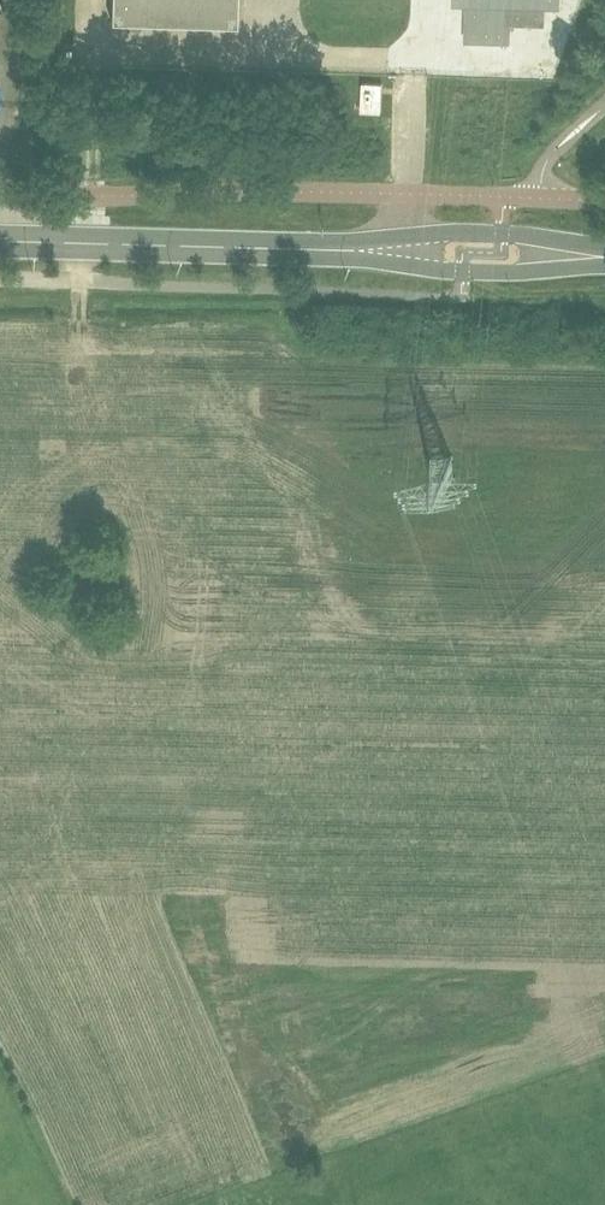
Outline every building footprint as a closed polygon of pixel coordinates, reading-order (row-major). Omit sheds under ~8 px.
[(245,0),(106,0),(106,1),(113,2),(112,23),(131,23),(131,32),(143,33),(144,24),(237,27),(238,6),(245,6),(245,0)] [(457,5),(468,5),(467,41),(509,42),(510,25),(545,26),(546,7),(558,7),(558,0),(457,0),(457,5)] [(381,113),(383,84),(363,84),(362,113),(381,113)]
